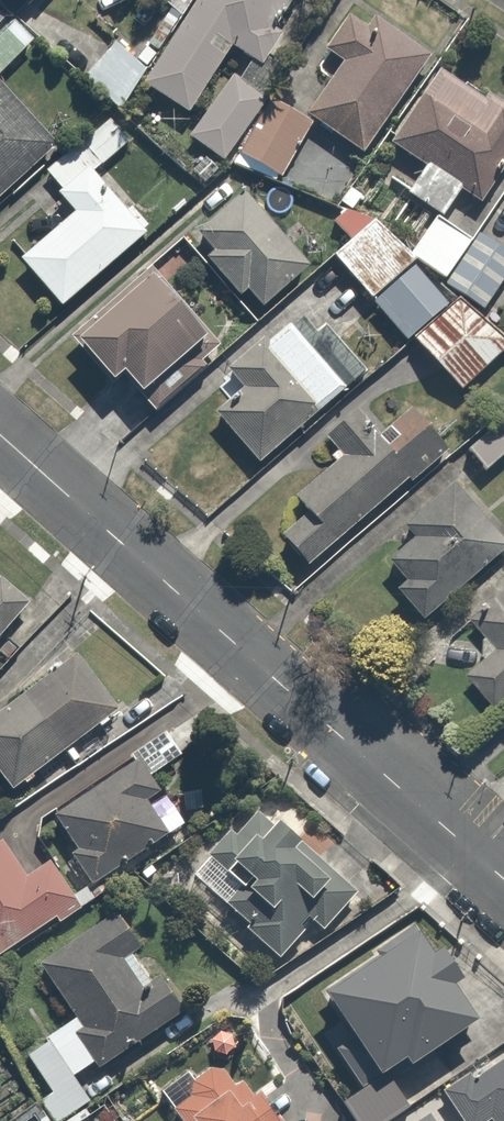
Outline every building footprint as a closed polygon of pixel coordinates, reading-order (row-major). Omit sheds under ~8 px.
[(137,78),(184,108),(228,39),(264,61),(302,0),(186,0),(137,78)] [(339,54),(303,106),(362,146),(427,51),(355,2),(326,45),(339,54)] [(0,32),(0,70),(36,35),(17,16),(0,32)] [(109,35),(81,73),(116,100),(145,62),(109,35)] [(228,63),(184,132),(225,158),(269,89),(228,63)] [(398,140),(425,157),(404,191),(439,213),(455,188),(474,200),(503,153),(503,109),(442,70),(398,140)] [(0,80),(0,196),(58,140),(0,80)] [(263,104),(243,152),(277,166),(297,118),(263,104)] [(36,165),(67,207),(12,248),(53,304),(153,231),(104,164),(135,142),(112,110),(36,165)] [(232,187),(192,226),(260,298),(301,260),(232,187)] [(328,253),(457,387),(503,341),(503,337),(471,303),(503,271),(503,266),(453,212),(412,251),(373,210),(328,253)] [(218,344),(149,272),(67,338),(103,383),(122,368),(147,400),(218,344)] [(336,373),(279,316),(228,367),(241,380),(212,409),(256,453),(336,373)] [(329,427),(345,443),(295,494),(306,504),(279,532),(308,559),(434,428),(404,400),(373,433),(347,408),(329,427)] [(464,443),(483,465),(503,448),(503,413),(503,411),(464,443)] [(503,545),(446,476),(399,515),(414,534),(388,556),(402,572),(392,580),(419,613),(503,545)] [(32,603),(3,577),(0,581),(0,638),(32,603)] [(474,619),(496,641),(465,672),(490,698),(503,684),(503,590),(474,619)] [(120,709),(79,655),(25,695),(67,750),(120,709)] [(25,695),(0,714),(0,771),(14,790),(67,750),(25,695)] [(147,750),(53,810),(73,843),(67,847),(87,877),(165,826),(142,791),(165,777),(147,750)] [(350,895),(253,817),(216,862),(238,879),(217,905),(277,954),(301,925),(316,937),(350,895)] [(0,844),(0,949),(73,905),(45,859),(24,872),(5,841),(0,844)] [(144,990),(119,956),(140,941),(115,908),(34,969),(67,1013),(11,1055),(30,1081),(16,1092),(37,1120),(65,1120),(103,1092),(89,1073),(179,1007),(159,980),(144,990)] [(406,920),(313,983),(369,1067),(393,1051),(400,1061),(469,1014),(406,920)] [(225,1047),(185,1079),(193,1089),(169,1107),(180,1120),(282,1120),(225,1047)] [(383,1069),(337,1100),(352,1120),(374,1120),(447,1071),(430,1047),(388,1076),(383,1069)]
